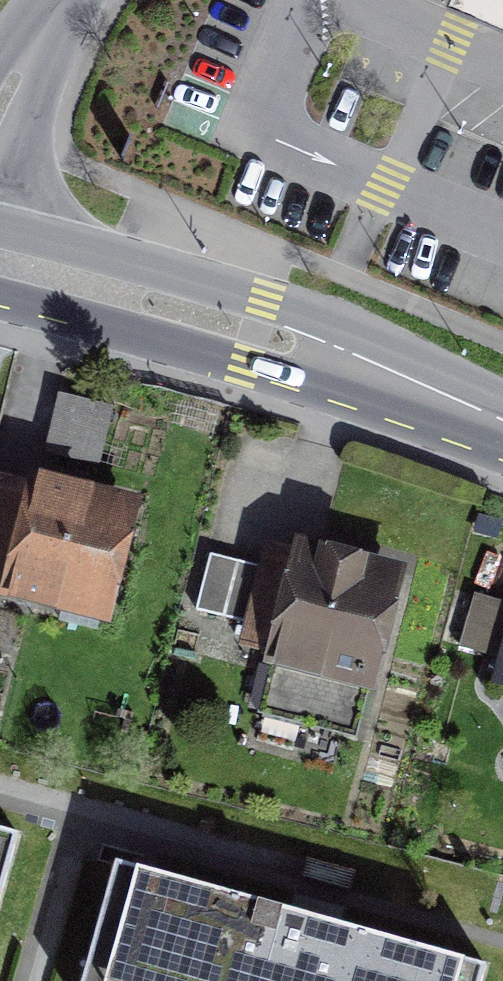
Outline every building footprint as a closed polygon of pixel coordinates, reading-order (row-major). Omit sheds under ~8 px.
[(110,407),(62,394),(48,448),(96,460),(110,407)] [(5,487),(0,506),(0,574),(16,578),(13,590),(22,592),(30,599),(65,608),(69,591),(103,600),(124,517),(5,487)] [(266,568),(211,554),(197,610),(251,624),(248,637),(281,645),(264,715),(301,724),(304,713),(353,726),(389,585),(270,554),(266,568)] [(463,640),(497,648),(502,621),(502,591),(475,585),(463,640)] [(18,834),(0,829),(0,899),(18,834)] [(83,980),(480,980),(485,966),(116,863),(83,980)]
